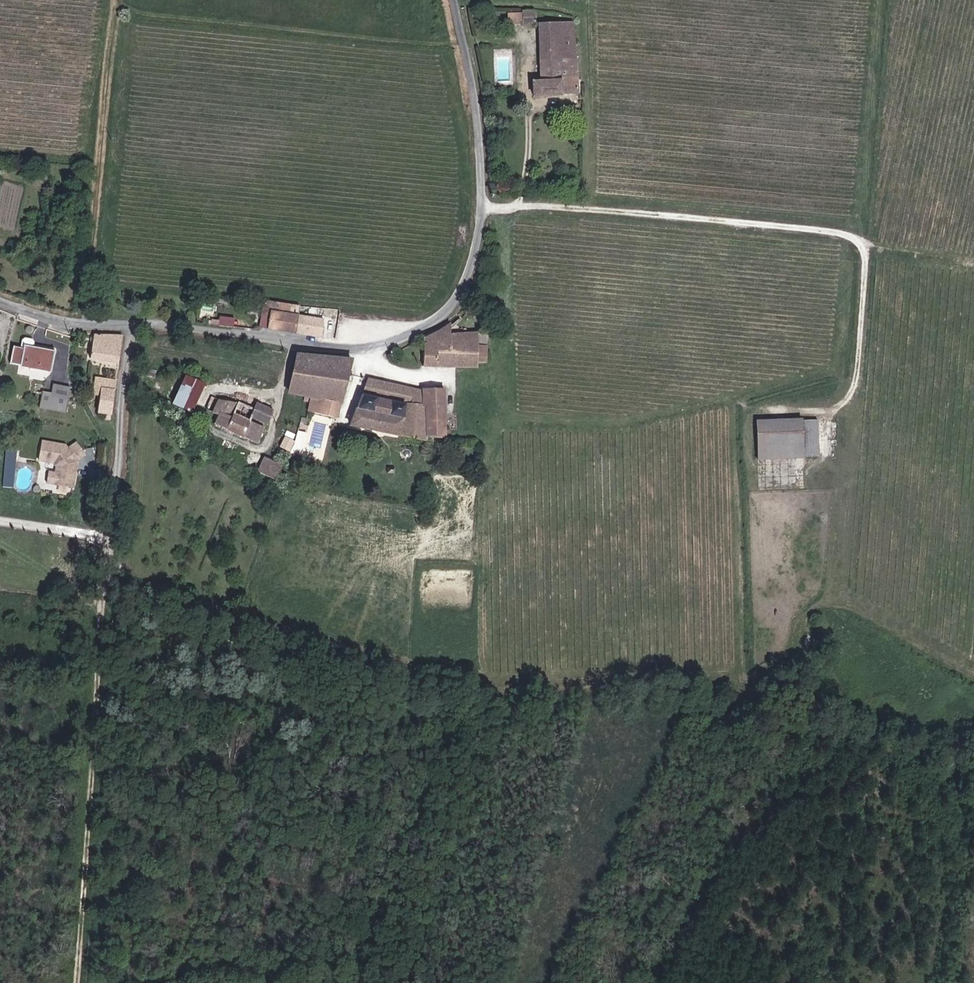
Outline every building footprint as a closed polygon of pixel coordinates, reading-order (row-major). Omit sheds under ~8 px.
[(534,22),(534,9),(521,9),(521,22),(534,22)] [(579,94),(576,22),(538,22),(541,79),(534,80),(534,96),(579,94)] [(267,331),(312,338),(321,339),(323,321),(270,314),(267,331)] [(219,324),(234,325),(235,316),(220,315),(219,324)] [(451,332),(451,323),(446,326),(422,339),(425,367),(482,368),(481,332),(451,332)] [(93,362),(118,366),(122,338),(95,335),(93,362)] [(54,369),(58,352),(37,346),(39,340),(37,338),(30,336),(28,337),(25,347),(18,345),(14,359),(54,369)] [(298,357),(290,393),(290,394),(311,396),(306,412),(335,419),(351,363),(298,357)] [(204,386),(185,378),(174,408),(191,416),(204,386)] [(102,390),(115,391),(116,381),(96,379),(94,402),(101,403),(102,390)] [(404,405),(401,436),(418,439),(429,441),(429,409),(426,408),(426,390),(425,389),(425,392),(369,380),(363,397),(404,405)] [(68,411),(70,400),(74,387),(57,382),(55,391),(46,389),(42,405),(68,411)] [(429,409),(429,441),(448,445),(444,389),(426,390),(426,408),(429,409)] [(99,415),(112,417),(115,391),(102,390),(101,403),(99,415)] [(351,427),(401,436),(404,405),(363,397),(353,424),(351,427)] [(219,401),(211,416),(218,419),(225,403),(219,401)] [(225,403),(218,419),(214,428),(257,448),(264,430),(249,424),(251,420),(268,427),(273,413),(256,405),(253,412),(238,405),(236,408),(225,403)] [(804,422),(759,421),(758,461),(802,463),(804,422)] [(52,473),(50,483),(69,486),(73,459),(81,453),(73,441),(65,447),(62,447),(62,443),(39,441),(36,460),(51,462),(52,466),(52,473)] [(278,452),(290,457),(294,445),(282,441),(278,452)] [(13,470),(14,457),(5,456),(4,469),(13,470)] [(253,475),(280,484),(285,470),(258,460),(253,475)]
